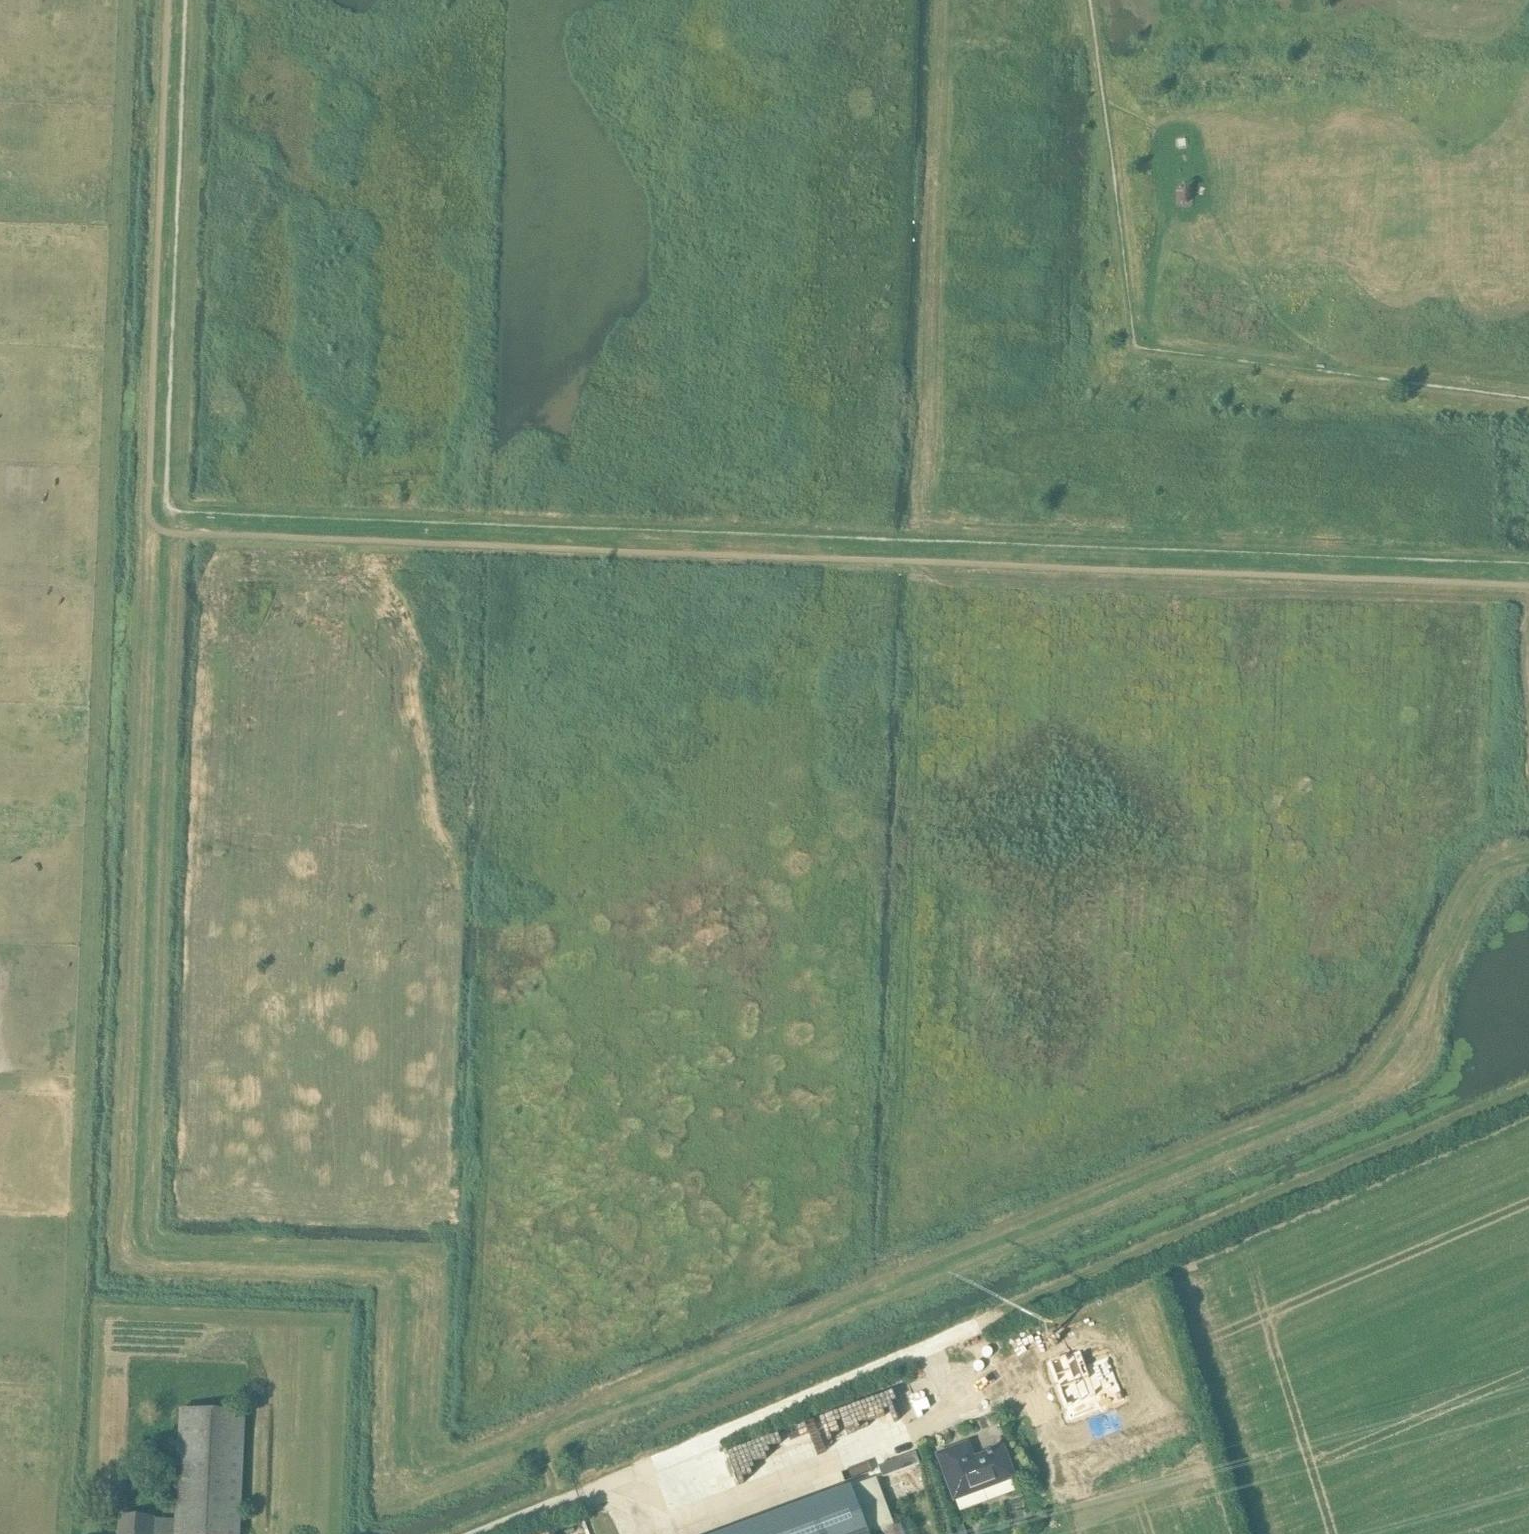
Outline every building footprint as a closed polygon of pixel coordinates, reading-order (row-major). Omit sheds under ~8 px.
[(1049,1358),(1070,1416),(1100,1405),(1099,1403),(1125,1394),(1110,1354),(1087,1362),(1081,1346),(1049,1358)] [(180,1410),(176,1520),(175,1533),(241,1533),(246,1412),(180,1410)] [(1005,1448),(974,1459),(968,1444),(938,1455),(955,1501),(1016,1478),(1005,1448)] [(887,1520),(875,1487),(853,1495),(850,1487),(724,1533),(867,1533),(865,1528),(887,1520)] [(176,1520),(154,1519),(154,1518),(120,1517),(120,1533),(175,1533),(176,1520)] [(906,1523),(876,1533),(910,1533),(906,1523)]
